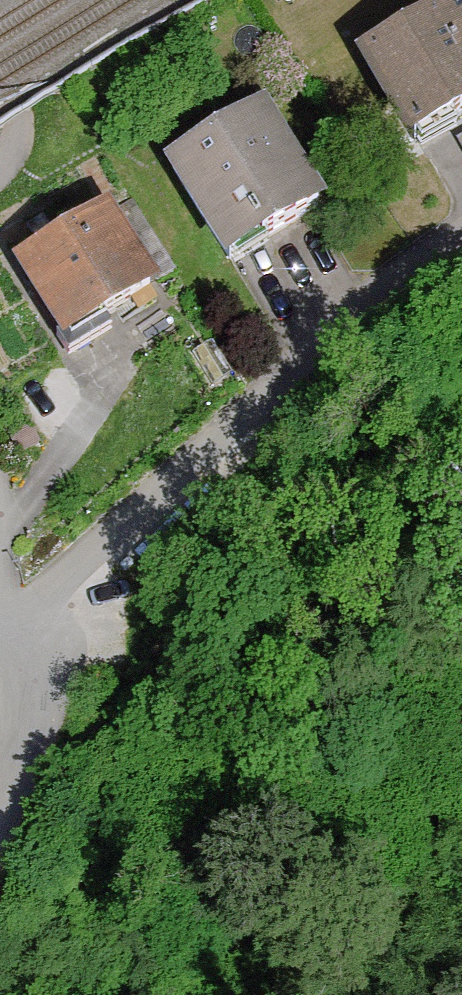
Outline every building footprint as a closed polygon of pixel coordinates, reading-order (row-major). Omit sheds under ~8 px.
[(359,58),(412,151),(461,123),(461,0),(460,0),(359,58)] [(267,108),(165,166),(225,270),(326,212),(267,108)] [(108,209),(9,268),(61,356),(161,297),(108,209)]
